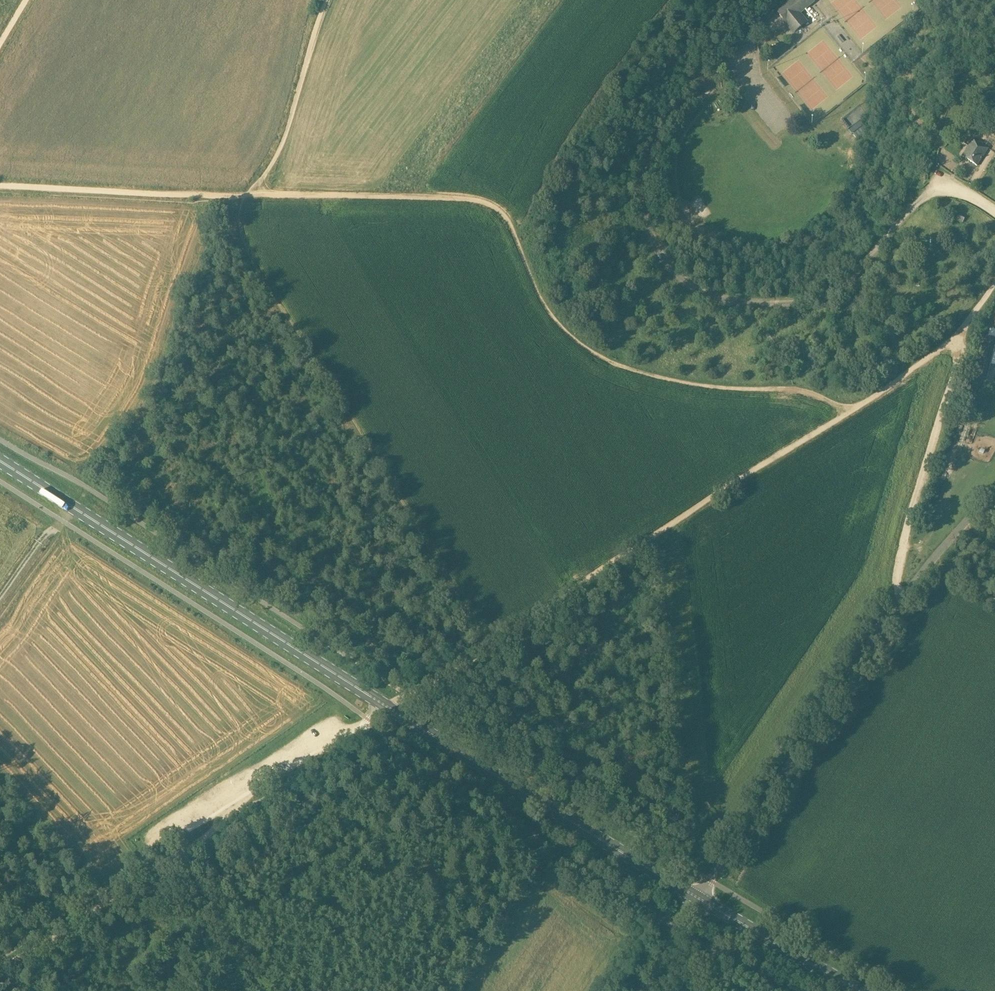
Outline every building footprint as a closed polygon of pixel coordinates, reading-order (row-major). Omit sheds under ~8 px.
[(776,11),(787,25),(793,33),(807,22),(800,14),(814,2),(813,1),(812,0),(789,0),(776,11)] [(977,167),(989,149),(973,139),(962,157),(977,167)] [(976,378),(980,379),(987,381),(994,350),(994,338),(986,336),(976,378)]
